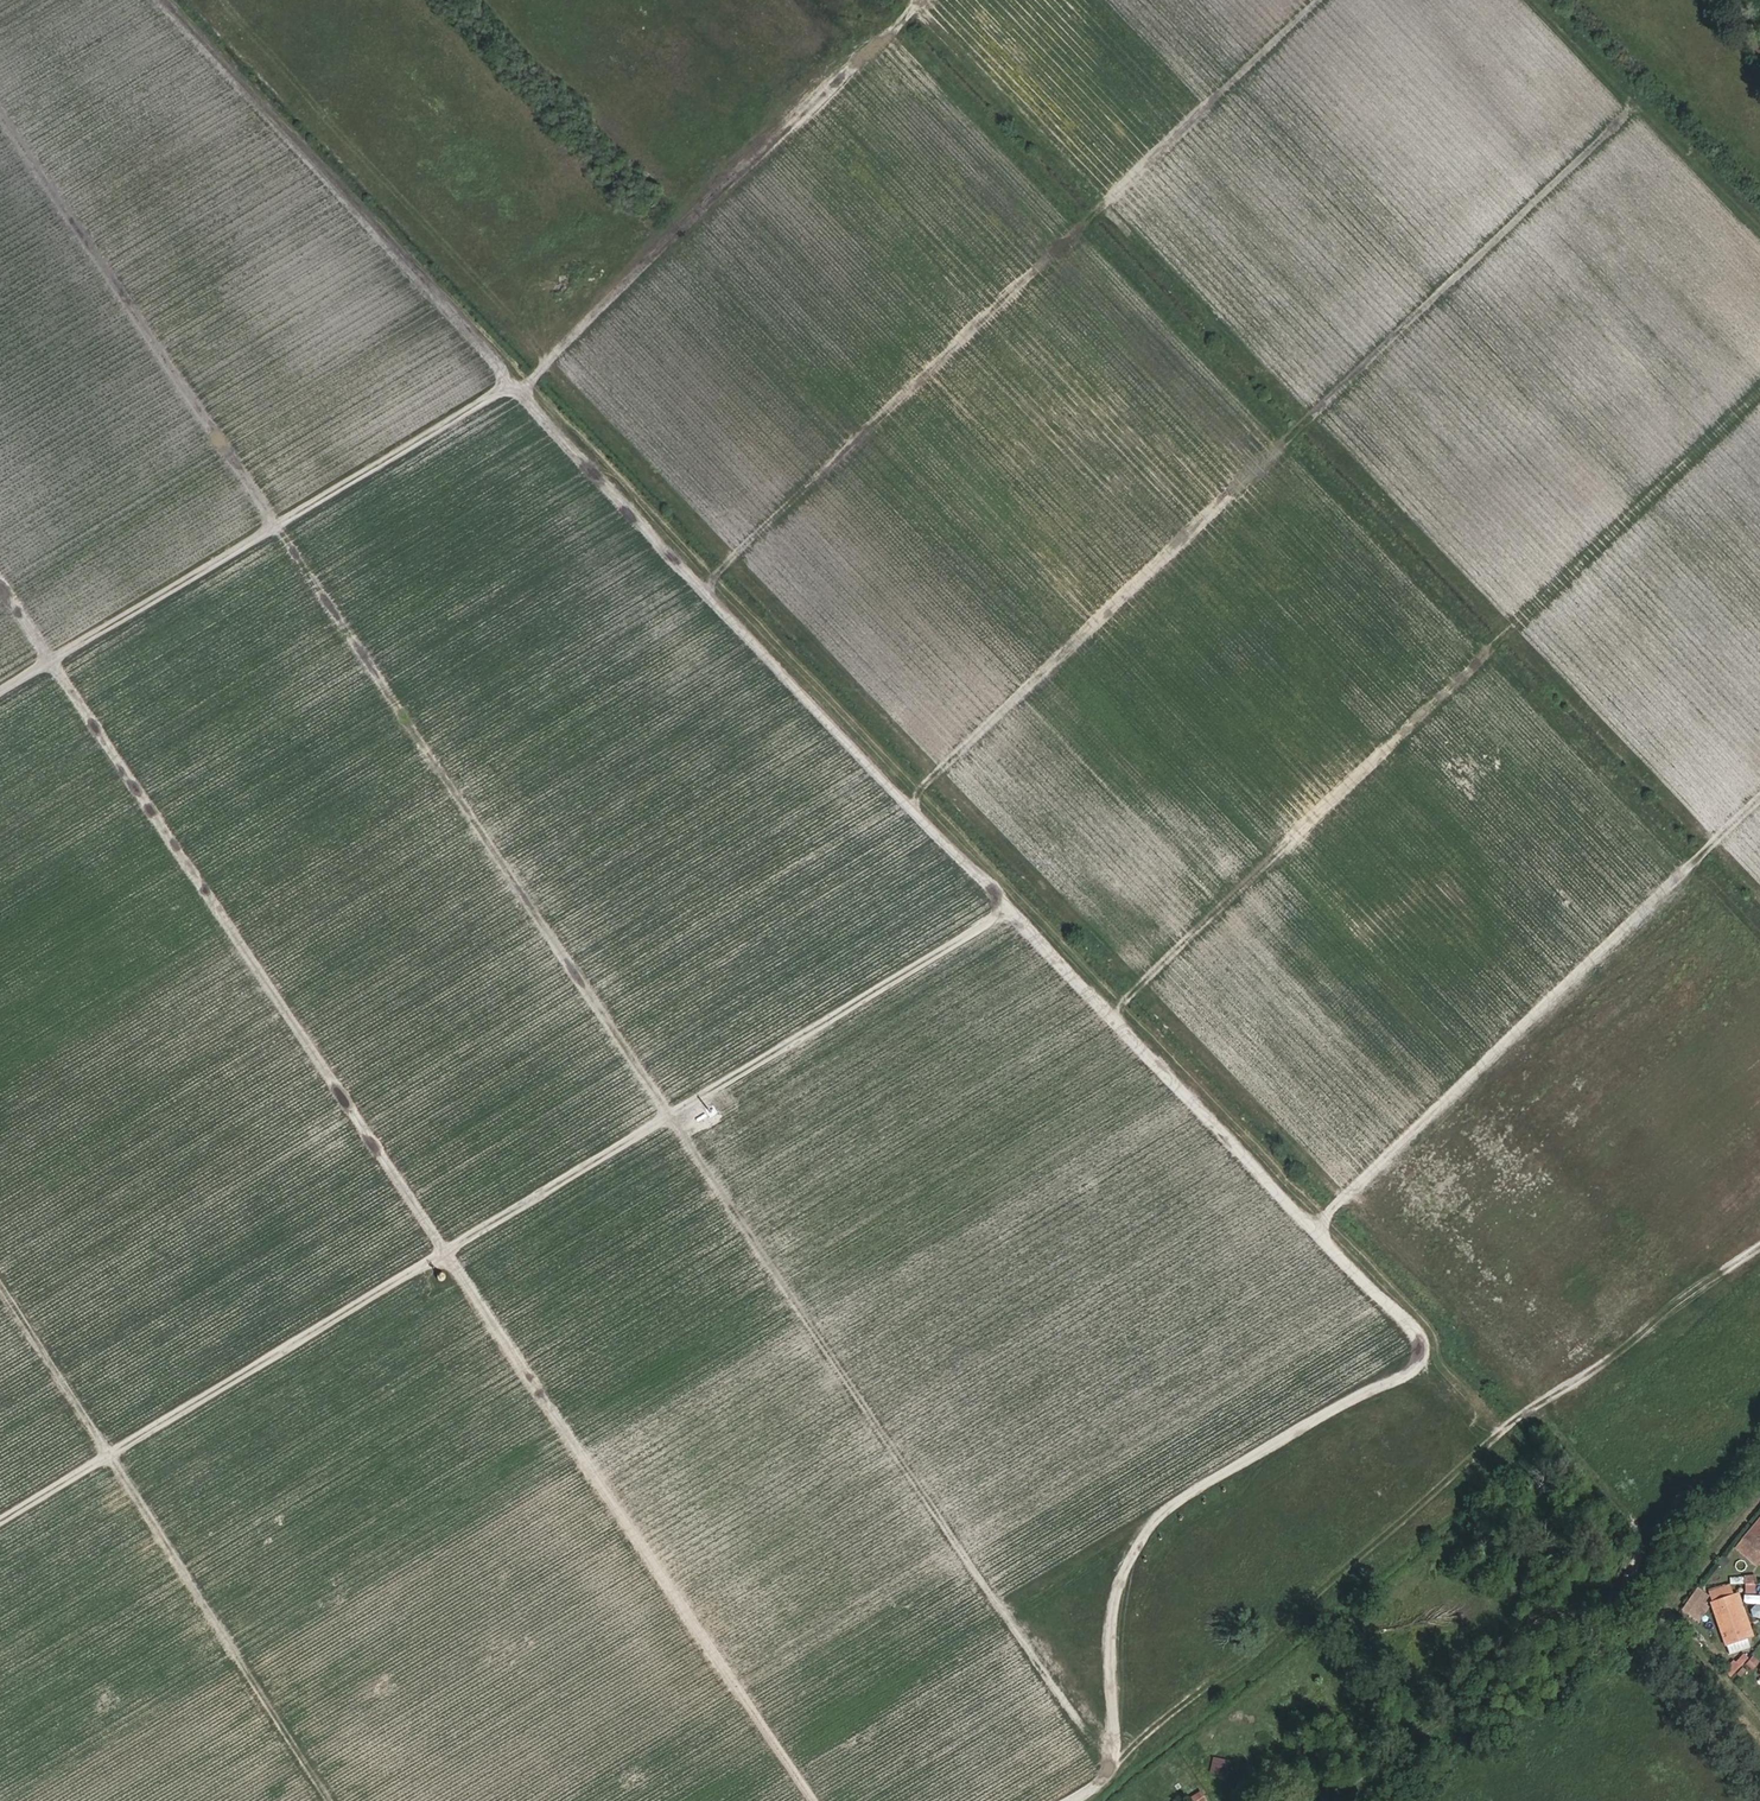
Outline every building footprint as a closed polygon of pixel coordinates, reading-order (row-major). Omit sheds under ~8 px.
[(1742,1547),(1759,1566),(1759,1565),(1759,1529),(1742,1547)] [(1742,1576),(1743,1595),(1755,1594),(1755,1575),(1742,1576)] [(1728,1585),(1709,1592),(1712,1603),(1732,1595),(1728,1585)] [(1700,1603),(1705,1597),(1696,1589),(1684,1602),(1682,1605),(1691,1614),(1700,1603)] [(1748,1637),(1739,1612),(1732,1595),(1712,1603),(1726,1645),(1743,1639),(1748,1637)] [(1700,1603),(1691,1614),(1694,1617),(1704,1606),(1700,1603)] [(1748,1637),(1754,1635),(1745,1610),(1739,1612),(1748,1637)] [(1726,1645),(1730,1654),(1746,1648),(1743,1639),(1726,1645)] [(1744,1665),(1753,1671),(1759,1662),(1751,1655),(1744,1665)] [(1212,1757),(1208,1773),(1225,1777),(1228,1761),(1212,1757)] [(1186,1800),(1206,1800),(1199,1791),(1186,1800)]
